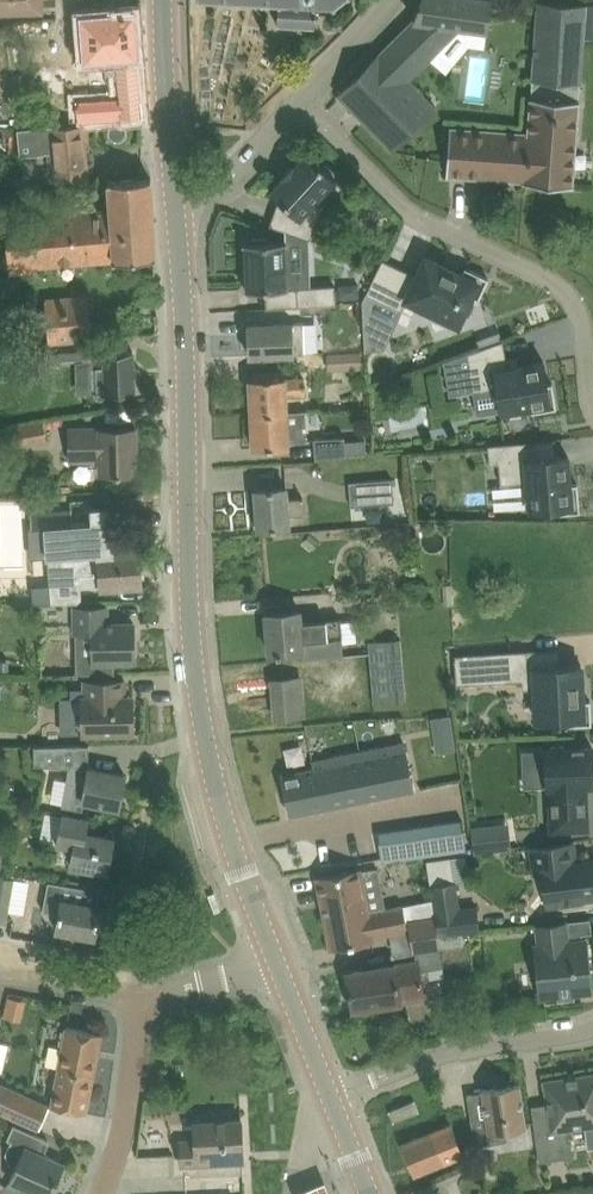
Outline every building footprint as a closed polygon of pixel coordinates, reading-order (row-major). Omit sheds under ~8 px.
[(44,7),(44,0),(0,0),(0,8),(44,7)] [(279,5),(278,24),(317,27),(318,1),(332,1),(334,7),(338,5),(336,0),(279,0),(279,5)] [(409,23),(438,52),(463,26),(488,30),(492,0),(419,0),(418,5),(419,5),(415,18),(409,23)] [(581,101),(580,101),(587,3),(542,0),(539,0),(530,133),(451,127),(448,176),(449,176),(449,175),(525,180),(525,183),(565,186),(572,186),(581,101)] [(504,17),(513,17),(514,8),(505,8),(504,17)] [(144,115),(135,11),(83,15),(86,59),(106,57),(107,72),(118,72),(120,96),(78,99),(80,120),(144,115)] [(340,95),(394,150),(395,150),(396,148),(437,108),(410,80),(381,51),(339,94),(340,95)] [(88,176),(83,124),(37,128),(37,133),(33,133),(28,135),(29,146),(34,148),(50,146),(53,180),(88,176)] [(338,172),(325,164),(322,166),(308,150),(295,164),(294,163),(283,175),(284,176),(271,190),(280,198),(271,224),(312,238),(323,206),(316,201),(338,178),(335,175),(338,172)] [(152,177),(142,178),(111,180),(113,212),(7,220),(11,271),(37,268),(37,265),(116,258),(116,261),(157,257),(157,254),(156,254),(154,217),(152,177)] [(247,287),(247,289),(289,287),(289,285),(288,285),(287,242),(288,242),(288,240),(269,241),(268,237),(252,238),(253,241),(245,241),(245,243),(246,243),(248,287),(247,287)] [(384,259),(374,281),(364,302),(366,351),(384,350),(408,300),(463,326),(476,297),(480,299),(490,277),(466,266),(463,273),(427,255),(417,275),(384,259)] [(360,298),(360,283),(340,284),(340,299),(360,298)] [(336,284),(297,286),(299,305),(337,303),(336,284)] [(84,339),(93,338),(89,295),(47,299),(50,341),(37,342),(37,345),(84,341),(84,339)] [(305,352),(304,323),(249,323),(250,355),(294,355),(294,352),(305,352)] [(534,410),(534,411),(558,407),(553,382),(548,383),(545,360),(509,366),(504,340),(481,348),(468,352),(444,360),(450,394),(474,390),(498,387),(503,415),(534,410)] [(37,345),(38,364),(85,360),(84,341),(37,345)] [(134,350),(110,351),(94,352),(94,392),(95,392),(96,396),(97,397),(100,398),(106,397),(107,395),(108,392),(136,391),(135,376),(137,376),(138,376),(139,375),(140,374),(141,373),(142,371),(142,370),(142,369),(141,367),(140,366),(139,365),(138,364),(136,364),(135,364),(134,350)] [(362,367),(361,351),(329,353),(329,369),(362,367)] [(251,378),(253,413),(288,411),(287,410),(287,395),(306,394),(305,378),(286,379),(286,376),(251,378)] [(307,409),(287,410),(288,411),(253,413),(254,447),(289,446),(289,443),(309,442),(308,425),(307,409)] [(43,419),(5,427),(9,447),(48,439),(43,419)] [(138,473),(137,426),(71,427),(72,447),(72,462),(102,461),(103,475),(138,473)] [(315,438),(316,456),(346,454),(345,436),(315,438)] [(531,440),(532,453),(556,452),(555,439),(531,440)] [(557,506),(558,513),(581,511),(579,482),(572,483),(569,455),(531,458),(529,441),(489,444),(491,463),(500,462),(502,483),(528,481),(531,508),(557,506)] [(392,478),(349,481),(351,505),(394,502),(392,478)] [(259,524),(259,528),(290,525),(289,514),(306,513),(305,495),(288,497),(287,486),(256,489),(258,514),(255,514),(256,524),(259,524)] [(101,587),(144,584),(143,578),(146,578),(145,566),(142,566),(141,548),(114,550),(111,506),(31,512),(32,528),(29,528),(31,557),(48,555),(52,601),(83,600),(81,586),(101,585),(101,587)] [(446,605),(454,605),(456,605),(455,584),(452,584),(445,585),(446,605)] [(343,604),(362,603),(361,593),(342,595),(343,604)] [(115,672),(115,661),(136,660),(135,622),(108,623),(108,605),(73,606),(74,634),(92,633),(92,661),(87,661),(78,673),(115,672)] [(267,612),(270,652),(303,649),(304,658),(345,654),(345,646),(341,616),(323,618),(323,619),(302,621),(301,610),(267,612)] [(371,643),(376,701),(400,699),(394,641),(371,643)] [(528,649),(456,654),(458,683),(523,680),(523,688),(536,688),(538,719),(565,718),(566,725),(592,723),(592,699),(584,700),(583,678),(572,679),(571,665),(529,667),(528,649)] [(276,715),(276,717),(304,715),(302,677),(273,679),(273,680),(275,680),(278,715),(276,715)] [(85,732),(134,732),(134,694),(126,694),(126,679),(87,681),(88,698),(84,699),(85,732)] [(435,734),(454,732),(452,715),(433,717),(435,734)] [(316,768),(283,774),(291,813),(415,789),(406,742),(314,760),(316,768)] [(90,744),(35,745),(36,763),(71,766),(68,780),(67,780),(63,806),(83,809),(85,800),(120,807),(126,774),(89,766),(90,744)] [(546,749),(547,767),(544,767),(545,782),(548,782),(548,786),(551,786),(553,829),(589,827),(586,784),(592,784),(592,747),(567,748),(567,745),(551,745),(552,749),(546,749)] [(115,837),(87,832),(89,816),(63,811),(57,843),(75,847),(71,864),(109,871),(115,837)] [(475,852),(489,850),(485,825),(472,827),(475,852)] [(411,831),(415,861),(434,858),(430,828),(411,831)] [(391,833),(395,863),(415,861),(411,831),(391,833)] [(395,863),(391,833),(380,835),(372,836),(376,866),(395,863)] [(584,901),(583,896),(592,895),(592,859),(570,862),(568,842),(532,847),(535,868),(544,867),(548,906),(584,901)] [(431,884),(456,880),(452,856),(427,860),(431,884)] [(366,898),(385,895),(379,867),(361,869),(361,868),(319,877),(329,926),(351,922),(350,916),(369,913),(366,898)] [(11,900),(14,878),(0,875),(0,918),(7,919),(11,900)] [(60,912),(57,928),(97,936),(102,905),(98,904),(101,890),(78,885),(50,880),(44,909),(60,912)] [(434,899),(439,935),(481,931),(479,906),(460,908),(456,880),(431,884),(433,899),(434,899)] [(415,949),(441,946),(439,935),(434,899),(433,899),(387,908),(385,895),(366,898),(369,913),(350,916),(351,922),(329,926),(332,946),(374,938),(373,935),(412,928),(415,949)] [(540,997),(558,995),(559,1000),(577,998),(576,993),(592,991),(592,981),(588,937),(570,939),(568,920),(537,924),(539,943),(534,943),(540,997)] [(444,966),(441,946),(415,949),(417,961),(348,971),(351,992),(349,992),(348,994),(348,996),(348,998),(349,1000),(350,1002),(351,1004),(353,1003),(353,1008),(402,1001),(401,998),(424,994),(423,982),(421,970),(444,966)] [(22,1020),(27,1000),(10,995),(5,1015),(22,1020)] [(53,1106),(87,1112),(103,1033),(67,1026),(53,1106)] [(546,1080),(549,1103),(532,1105),(540,1160),(571,1156),(567,1127),(592,1124),(592,1073),(546,1080)] [(27,1093),(0,1081),(0,1112),(15,1119),(27,1093)] [(527,1125),(521,1083),(498,1086),(498,1083),(497,1083),(497,1086),(483,1088),(483,1093),(468,1095),(476,1144),(491,1142),(492,1142),(507,1140),(512,1132),(512,1127),(527,1125)] [(394,1121),(421,1110),(416,1099),(390,1110),(394,1121)] [(245,1161),(243,1118),(219,1120),(195,1121),(196,1139),(181,1140),(181,1153),(182,1164),(245,1161)] [(28,1187),(43,1193),(51,1193),(66,1162),(44,1152),(49,1139),(15,1123),(8,1138),(12,1140),(6,1152),(12,1165),(16,1166),(10,1179),(28,1187)] [(464,1153),(452,1123),(403,1143),(411,1163),(413,1170),(414,1169),(415,1173),(464,1153)] [(292,1193),(328,1193),(323,1181),(292,1193)]
